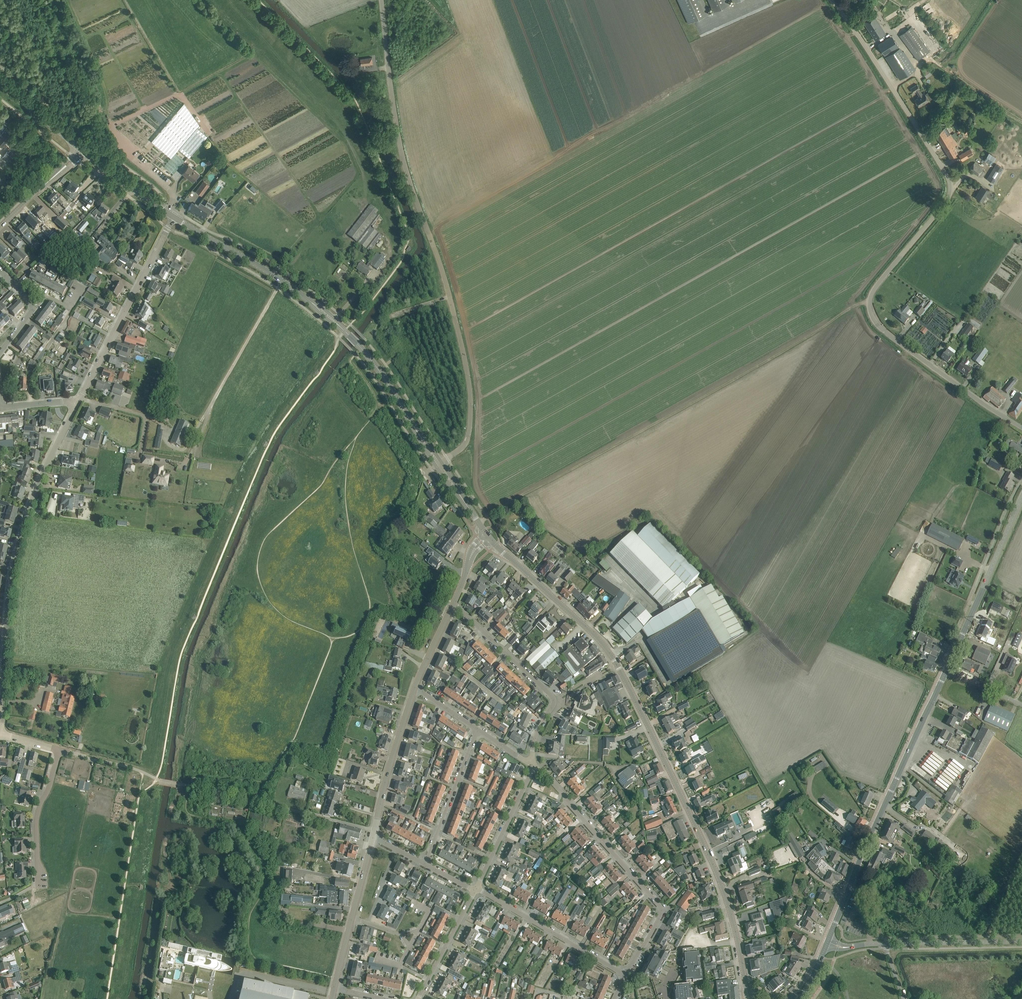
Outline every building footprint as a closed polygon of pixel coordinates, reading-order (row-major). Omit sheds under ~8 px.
[(689,23),(709,14),(708,11),(710,11),(709,9),(707,10),(703,0),(678,0),(689,23)] [(728,0),(708,0),(714,12),(730,5),(728,0)] [(874,16),(864,22),(875,40),(883,35),(876,25),(879,23),(874,16)] [(911,27),(904,33),(900,36),(918,60),(929,51),(911,27)] [(887,39),(878,45),(885,55),(898,46),(894,40),(890,43),(887,39)] [(886,57),(900,79),(915,70),(901,47),(886,57)] [(360,69),(365,69),(364,65),(373,63),(372,57),(361,59),(361,65),(359,65),(360,69)] [(932,75),(928,68),(922,71),(926,78),(932,75)] [(917,84),(915,86),(911,88),(913,93),(916,91),(920,97),(915,100),(919,107),(931,99),(929,95),(927,97),(924,93),(922,94),(919,89),(920,89),(917,84)] [(184,103),(151,141),(171,158),(178,149),(189,158),(207,136),(197,127),(199,125),(184,103)] [(935,133),(943,146),(950,141),(954,139),(951,134),(949,135),(947,131),(945,132),(943,129),(935,133)] [(0,136),(0,146),(2,148),(13,135),(6,130),(0,136)] [(950,141),(943,146),(950,157),(957,153),(953,146),(957,144),(954,139),(950,141)] [(970,148),(963,153),(966,159),(974,154),(970,148)] [(8,152),(7,151),(2,157),(14,166),(19,161),(13,156),(15,155),(10,150),(8,152)] [(998,160),(996,164),(987,179),(994,183),(1003,168),(1005,165),(998,160)] [(983,170),(984,169),(975,162),(970,169),(982,178),(985,172),(983,170)] [(188,166),(185,169),(182,173),(192,182),(199,174),(194,170),(193,171),(188,166)] [(6,174),(3,178),(10,184),(14,180),(6,174)] [(209,185),(207,183),(203,180),(196,191),(201,196),(209,185)] [(67,190),(72,193),(70,197),(75,201),(80,197),(75,194),(78,189),(72,184),(67,190)] [(989,191),(987,189),(982,186),(976,197),(983,201),(987,196),(990,198),(993,194),(989,192),(989,191)] [(59,199),(54,194),(48,200),(53,205),(57,201),(61,205),(62,204),(63,206),(62,207),(66,210),(69,207),(72,204),(68,201),(67,203),(65,201),(66,200),(62,196),(59,199)] [(88,196),(83,202),(91,208),(96,201),(88,196)] [(247,197),(242,201),(248,207),(252,202),(247,197)] [(221,200),(214,208),(219,212),(226,204),(221,200)] [(200,207),(201,208),(202,207),(195,203),(194,204),(192,203),(187,210),(195,214),(200,207)] [(372,250),(382,236),(372,228),(381,217),(378,215),(376,214),(379,211),(371,205),(348,235),(369,251),(371,249),(372,250)] [(99,206),(96,210),(93,215),(96,217),(98,215),(103,218),(105,215),(105,216),(109,211),(103,206),(101,208),(99,206)] [(48,214),(44,211),(40,207),(35,213),(40,218),(43,215),(45,217),(48,214)] [(208,212),(201,208),(200,207),(195,214),(203,219),(208,212)] [(31,216),(26,221),(34,230),(40,225),(31,216)] [(59,218),(55,222),(64,231),(68,227),(59,218)] [(84,221),(77,230),(81,233),(89,224),(84,221)] [(47,227),(52,231),(56,227),(51,223),(47,227)] [(31,233),(26,228),(23,225),(17,230),(22,235),(24,237),(22,239),(31,247),(34,244),(28,239),(29,239),(31,237),(30,236),(29,234),(31,233)] [(55,233),(49,239),(56,246),(62,240),(55,233)] [(19,238),(18,239),(13,234),(7,240),(16,248),(22,242),(19,238)] [(74,235),(68,241),(79,251),(84,246),(85,244),(74,235)] [(111,244),(102,236),(98,241),(102,244),(100,245),(106,250),(111,244)] [(85,244),(84,246),(90,251),(95,245),(93,243),(95,241),(91,238),(85,244)] [(120,252),(111,244),(106,250),(112,255),(113,254),(116,256),(120,252)] [(0,247),(0,253),(2,256),(1,257),(4,259),(9,254),(7,251),(2,246),(0,247)] [(105,251),(101,248),(95,255),(99,258),(105,251)] [(21,249),(17,253),(24,260),(28,256),(21,249)] [(130,260),(137,264),(139,261),(140,259),(141,259),(143,255),(135,251),(132,250),(130,253),(133,254),(130,260)] [(181,258),(178,256),(168,251),(164,258),(170,261),(171,258),(176,260),(179,262),(181,258)] [(22,260),(15,253),(12,256),(19,263),(22,260)] [(108,266),(113,261),(104,253),(99,258),(108,266)] [(371,265),(377,270),(385,259),(384,259),(386,256),(382,253),(380,255),(377,253),(366,267),(362,263),(357,269),(360,271),(361,271),(367,276),(371,270),(369,268),(371,265)] [(120,260),(127,264),(129,259),(122,256),(120,260)] [(179,272),(182,267),(173,262),(170,267),(179,272)] [(169,270),(161,266),(160,269),(159,272),(157,272),(155,276),(164,281),(168,274),(167,273),(169,270)] [(35,282),(38,275),(33,272),(29,279),(35,282)] [(38,275),(35,282),(40,285),(45,275),(40,272),(38,275)] [(45,275),(40,285),(46,287),(49,281),(51,278),(45,275)] [(122,281),(117,278),(114,276),(111,280),(115,283),(110,293),(117,297),(121,290),(121,291),(123,287),(119,284),(122,281)] [(95,281),(93,284),(97,287),(102,280),(97,277),(95,281)] [(55,283),(49,281),(46,287),(51,290),(55,284),(55,283)] [(57,293),(60,286),(57,285),(59,283),(56,282),(55,283),(55,284),(51,290),(57,293)] [(152,283),(148,290),(153,292),(154,293),(157,294),(159,291),(160,291),(161,288),(158,286),(156,285),(152,283)] [(60,286),(57,293),(62,296),(66,289),(67,287),(64,286),(63,288),(60,286)] [(169,289),(165,286),(161,292),(166,295),(169,289)] [(87,291),(98,297),(101,293),(90,287),(87,291)] [(12,291),(5,298),(7,300),(8,301),(14,294),(12,291)] [(84,298),(81,303),(94,310),(97,305),(84,298)] [(17,304),(14,307),(19,312),(24,308),(19,303),(20,302),(17,299),(15,302),(17,304)] [(112,307),(107,304),(99,299),(96,303),(105,308),(104,310),(109,313),(112,307)] [(47,307),(53,312),(55,309),(56,310),(57,308),(56,307),(50,302),(47,307)] [(140,305),(135,315),(143,319),(146,314),(151,317),(154,312),(145,303),(143,307),(140,305)] [(14,307),(11,304),(7,308),(15,317),(19,312),(14,307)] [(907,312),(909,309),(905,306),(901,311),(900,310),(895,316),(900,320),(905,324),(909,319),(904,314),(906,312),(907,312)] [(43,312),(49,317),(53,312),(47,307),(43,312)] [(919,307),(914,313),(920,317),(925,311),(923,310),(919,307)] [(66,310),(62,315),(63,316),(61,319),(58,317),(56,320),(56,319),(54,321),(60,325),(69,312),(66,310)] [(94,312),(90,310),(86,318),(90,320),(94,312)] [(49,317),(43,312),(39,317),(45,322),(47,323),(50,319),(49,317)] [(5,315),(1,320),(6,325),(10,321),(5,315)] [(93,316),(92,319),(97,322),(96,324),(101,327),(104,321),(99,318),(99,319),(93,316)] [(41,327),(45,322),(39,317),(35,322),(41,327)] [(145,330),(148,326),(141,321),(138,325),(145,330)] [(126,322),(121,333),(127,336),(128,333),(131,335),(134,329),(131,327),(132,325),(126,322)] [(968,324),(966,327),(959,336),(964,340),(973,327),(968,324)] [(28,332),(34,337),(38,332),(31,327),(28,332)] [(24,337),(30,342),(34,337),(28,332),(24,337)] [(42,336),(44,338),(49,341),(51,338),(45,333),(42,336)] [(101,338),(92,333),(89,340),(93,342),(91,345),(96,348),(101,338)] [(59,335),(55,339),(60,343),(64,338),(59,335)] [(127,336),(124,342),(130,344),(136,346),(139,347),(141,341),(146,343),(147,340),(138,337),(137,339),(137,340),(128,337),(127,336)] [(24,337),(20,342),(26,347),(30,342),(24,337)] [(22,352),(26,347),(20,342),(16,347),(22,352)] [(118,344),(116,350),(120,351),(118,356),(125,358),(129,359),(132,349),(129,348),(125,346),(118,344)] [(130,344),(129,348),(132,349),(135,350),(134,351),(142,354),(144,349),(139,347),(136,346),(130,344)] [(91,349),(87,347),(83,345),(81,350),(83,351),(81,355),(89,360),(92,353),(90,352),(91,349)] [(949,347),(948,350),(947,350),(941,358),(948,363),(956,352),(949,347)] [(988,351),(982,348),(982,347),(973,360),(979,364),(988,351)] [(42,353),(39,357),(36,361),(33,360),(30,359),(28,367),(27,368),(28,368),(29,367),(36,370),(39,362),(46,353),(43,351),(42,353)] [(70,356),(65,353),(62,360),(67,362),(70,356)] [(17,355),(14,363),(21,365),(23,357),(17,355)] [(111,357),(109,363),(116,366),(116,368),(120,369),(121,368),(123,369),(125,364),(122,363),(123,362),(119,361),(120,360),(111,357)] [(81,363),(77,360),(76,360),(75,364),(71,362),(67,368),(71,371),(73,367),(78,369),(81,363)] [(962,363),(960,366),(957,370),(961,373),(962,372),(967,376),(972,370),(967,366),(969,363),(966,361),(963,364),(962,363)] [(104,369),(102,376),(109,378),(108,381),(112,383),(115,374),(111,373),(112,372),(104,369)] [(129,375),(120,372),(118,379),(127,383),(129,375)] [(65,381),(66,392),(73,391),(72,384),(69,384),(68,378),(61,375),(60,379),(65,381)] [(44,386),(45,392),(47,392),(47,393),(53,393),(53,391),(53,386),(54,386),(54,383),(53,383),(53,382),(46,382),(45,377),(40,377),(40,386),(44,386)] [(1007,393),(1016,383),(1012,380),(1003,391),(1007,393)] [(124,387),(115,384),(114,386),(105,383),(105,384),(98,381),(96,387),(96,388),(96,389),(102,391),(102,390),(103,390),(103,389),(105,390),(106,389),(112,391),(112,392),(121,396),(124,387)] [(992,388),(983,398),(989,402),(990,401),(998,408),(1006,400),(997,392),(992,388)] [(1015,396),(1012,401),(1016,404),(1008,414),(1016,419),(1021,411),(1021,400),(1020,398),(1021,396),(1017,393),(1015,396)] [(109,418),(112,412),(102,408),(99,414),(109,418)] [(86,409),(81,419),(91,424),(93,419),(96,414),(92,412),(86,409)] [(52,416),(43,414),(42,419),(40,419),(40,421),(52,423),(52,420),(51,420),(52,416)] [(14,416),(11,416),(12,424),(18,424),(18,427),(23,427),(23,418),(20,419),(20,416),(18,416),(17,416),(17,415),(15,415),(14,416)] [(180,420),(178,425),(171,443),(180,447),(185,435),(184,434),(188,424),(180,420)] [(52,423),(40,421),(39,421),(38,428),(50,429),(50,425),(51,425),(52,423)] [(86,429),(83,429),(79,427),(76,432),(74,436),(82,439),(84,434),(88,435),(89,432),(85,430),(86,429)] [(101,434),(97,432),(95,441),(91,441),(90,446),(98,448),(101,434)] [(43,436),(38,436),(36,436),(36,437),(32,437),(31,442),(30,447),(41,448),(42,442),(43,442),(43,436)] [(1020,447),(1007,440),(1005,445),(1017,452),(1020,447)] [(40,452),(35,451),(32,451),(31,457),(27,456),(26,460),(30,461),(30,462),(37,463),(40,452)] [(80,455),(77,455),(72,454),(71,458),(67,457),(66,459),(63,458),(62,464),(66,465),(66,467),(70,467),(70,466),(74,467),(75,461),(78,462),(80,455)] [(999,471),(1003,465),(992,459),(987,457),(984,461),(989,464),(989,466),(999,471)] [(126,459),(124,470),(134,472),(135,466),(130,465),(131,460),(126,459)] [(13,463),(12,467),(15,468),(22,471),(23,471),(23,473),(21,477),(21,476),(20,476),(19,477),(19,478),(19,479),(19,480),(20,480),(22,481),(24,482),(27,483),(28,484),(30,479),(29,479),(30,477),(32,472),(28,470),(29,467),(29,466),(24,465),(18,464),(16,464),(13,463)] [(167,486),(167,484),(169,475),(164,475),(165,473),(162,472),(163,467),(156,466),(155,473),(153,483),(163,485),(167,486)] [(1012,480),(1014,476),(1007,472),(1003,480),(1005,481),(1002,488),(1009,493),(1014,484),(1009,481),(1010,479),(1012,480)] [(72,478),(60,476),(59,482),(57,485),(58,486),(58,488),(67,489),(67,486),(68,486),(68,484),(71,485),(72,478)] [(20,485),(16,483),(14,483),(13,486),(17,488),(13,497),(21,500),(25,490),(19,488),(20,485)] [(433,500),(428,503),(435,513),(439,510),(439,509),(443,505),(438,497),(435,499),(434,497),(435,496),(431,490),(426,493),(431,500),(432,499),(433,500)] [(72,508),(77,509),(79,497),(74,496),(73,499),(63,497),(62,503),(63,503),(63,504),(62,504),(62,505),(62,507),(61,507),(60,512),(64,512),(65,511),(67,511),(67,512),(69,512),(69,511),(72,512),(72,508)] [(6,507),(4,514),(7,515),(16,517),(18,510),(9,508),(6,507)] [(4,526),(5,521),(9,522),(14,524),(16,517),(7,515),(6,518),(3,517),(3,519),(2,520),(0,519),(0,525),(4,526)] [(425,515),(423,519),(427,522),(424,526),(432,531),(433,530),(437,524),(432,520),(427,517),(425,515)] [(435,517),(432,520),(437,524),(440,522),(440,521),(435,516),(435,517)] [(437,524),(433,530),(442,537),(443,536),(444,536),(447,532),(444,530),(439,526),(437,524)] [(932,524),(927,534),(959,550),(964,540),(932,524)] [(610,554),(664,609),(663,610),(666,613),(668,613),(670,610),(671,611),(673,608),(675,607),(675,605),(672,602),(699,575),(650,525),(638,537),(633,532),(610,554)] [(443,536),(442,537),(454,547),(464,533),(455,527),(449,534),(446,538),(444,536),(443,536)] [(2,530),(1,533),(0,533),(0,536),(4,537),(6,538),(10,539),(11,531),(9,531),(6,530),(5,531),(2,530)] [(519,540),(509,531),(504,537),(510,543),(508,545),(517,553),(522,548),(517,542),(519,540)] [(532,540),(527,536),(521,543),(524,545),(526,547),(532,540)] [(968,536),(966,540),(977,545),(979,541),(968,536)] [(440,540),(435,546),(438,548),(447,555),(454,547),(442,537),(440,540)] [(532,552),(530,554),(527,558),(533,563),(538,557),(535,554),(538,551),(535,549),(538,545),(535,542),(529,549),(532,552)] [(897,547),(892,556),(897,558),(902,550),(897,547)] [(430,548),(426,552),(430,555),(433,557),(429,563),(437,569),(441,563),(437,560),(441,556),(430,548)] [(955,558),(952,564),(960,568),(963,562),(955,558)] [(605,560),(601,564),(608,571),(612,567),(605,560)] [(548,563),(548,562),(542,570),(541,571),(539,573),(544,577),(549,571),(550,572),(555,566),(549,561),(548,563)] [(486,569),(483,572),(486,575),(486,574),(489,577),(492,574),(497,569),(494,566),(491,563),(486,569)] [(561,565),(555,571),(553,574),(552,573),(547,579),(553,585),(559,579),(557,578),(563,571),(565,568),(561,565)] [(569,571),(563,578),(568,582),(573,575),(574,575),(576,573),(571,569),(569,571)] [(958,588),(960,584),(961,584),(962,581),(962,580),(964,576),(952,570),(950,574),(954,576),(950,584),(958,588)] [(496,576),(492,580),(492,581),(495,583),(497,581),(502,585),(508,578),(503,574),(498,579),(496,576)] [(487,580),(482,577),(479,581),(487,585),(490,582),(487,580)] [(487,585),(479,581),(474,590),(483,595),(486,589),(494,594),(497,591),(487,585)] [(512,597),(519,589),(514,583),(507,590),(513,595),(512,597)] [(566,588),(564,590),(561,594),(567,600),(572,595),(574,596),(577,599),(581,594),(572,586),(568,590),(566,588)] [(699,612),(650,640),(675,682),(723,654),(720,648),(723,646),(744,633),(722,597),(719,599),(711,586),(691,598),(699,612)] [(519,589),(512,597),(516,601),(520,597),(521,598),(525,594),(519,589)] [(615,599),(604,615),(613,621),(629,598),(620,592),(615,599)] [(494,594),(486,602),(488,604),(496,597),(494,594)] [(477,600),(470,596),(466,604),(472,607),(475,603),(479,605),(479,606),(480,607),(483,604),(486,599),(480,596),(477,600)] [(577,608),(583,614),(593,604),(590,602),(583,596),(579,600),(582,603),(577,608)] [(699,612),(691,598),(673,608),(671,611),(670,610),(668,613),(666,613),(653,620),(641,630),(649,640),(699,612)] [(593,604),(583,614),(589,620),(598,611),(595,607),(595,606),(597,604),(595,602),(593,604)] [(992,602),(989,609),(999,614),(1002,606),(992,602)] [(536,604),(533,608),(531,609),(532,610),(528,613),(530,614),(529,616),(533,619),(534,618),(536,619),(539,616),(538,615),(542,609),(536,604)] [(605,612),(609,607),(606,604),(601,610),(605,612)] [(612,628),(627,644),(653,620),(639,604),(613,628),(612,628)] [(484,619),(489,613),(492,609),(490,607),(486,611),(484,609),(479,614),(484,619)] [(491,615),(489,613),(484,619),(488,623),(493,618),(494,618),(497,615),(496,614),(497,613),(500,616),(505,611),(502,608),(500,611),(498,609),(495,613),(493,613),(491,615)] [(500,634),(505,629),(507,626),(502,622),(505,619),(508,621),(510,618),(507,609),(505,611),(500,616),(496,621),(499,625),(495,629),(500,634)] [(548,620),(545,617),(536,626),(543,633),(546,629),(548,632),(553,626),(554,627),(557,624),(556,623),(557,623),(551,617),(548,620)] [(394,628),(390,637),(396,639),(394,645),(403,649),(407,641),(409,642),(412,636),(406,633),(397,629),(398,626),(393,623),(391,626),(394,628)] [(453,630),(460,633),(466,636),(469,634),(461,630),(463,627),(456,624),(453,630)] [(567,635),(572,630),(566,624),(558,631),(561,634),(564,632),(567,635)] [(983,624),(978,635),(985,638),(987,639),(985,643),(992,646),(995,640),(988,637),(987,637),(986,637),(990,627),(983,624)] [(527,629),(524,632),(528,635),(533,628),(530,625),(527,629)] [(507,626),(505,629),(500,634),(505,639),(510,634),(512,631),(507,626)] [(457,639),(460,633),(453,630),(450,636),(457,639)] [(926,636),(921,633),(919,637),(918,637),(917,641),(923,644),(919,653),(922,654),(936,661),(941,650),(931,645),(933,641),(925,637),(926,636)] [(512,639),(509,642),(511,643),(512,645),(515,641),(520,645),(516,634),(512,639)] [(552,635),(546,641),(550,645),(556,639),(552,635)] [(582,638),(559,658),(560,659),(565,665),(567,668),(572,676),(584,667),(598,656),(599,657),(602,655),(595,645),(593,647),(592,647),(590,646),(589,647),(582,638)] [(452,649),(463,654),(464,651),(454,646),(455,643),(448,640),(446,646),(452,649)] [(470,656),(474,650),(477,653),(483,646),(478,642),(473,648),(469,644),(465,654),(467,656),(469,655),(470,656)] [(560,656),(546,642),(526,660),(539,675),(560,656)] [(530,650),(523,644),(522,645),(523,646),(518,651),(521,654),(521,655),(522,656),(523,656),(524,656),(525,656),(526,655),(525,655),(528,652),(528,651),(530,650)] [(450,655),(452,649),(446,646),(443,651),(450,655)] [(488,651),(483,646),(477,653),(482,657),(488,651)] [(628,656),(626,657),(628,660),(630,664),(637,660),(636,659),(642,656),(640,653),(641,653),(640,651),(641,650),(638,646),(626,653),(628,656)] [(991,653),(982,649),(978,647),(972,660),(985,665),(987,662),(989,663),(990,660),(988,659),(991,653)] [(395,649),(394,657),(401,658),(402,650),(395,649)] [(492,655),(488,651),(477,662),(479,664),(483,659),(486,661),(492,655)] [(462,654),(460,658),(456,656),(454,660),(460,662),(464,655),(462,654)] [(936,661),(922,654),(921,657),(927,660),(923,668),(927,670),(927,669),(934,672),(937,666),(934,664),(936,661)] [(1006,654),(1002,664),(1005,665),(1003,670),(1011,674),(1017,661),(1012,659),(1013,657),(1006,654)] [(487,676),(492,671),(489,668),(497,659),(492,655),(486,661),(483,665),(486,667),(482,671),(486,675),(487,676)] [(441,656),(438,661),(445,665),(447,659),(441,656)] [(608,664),(603,657),(598,660),(598,659),(589,665),(591,667),(586,671),(585,672),(587,676),(589,675),(589,676),(602,667),(603,667),(608,664)] [(395,662),(390,661),(389,667),(385,666),(384,670),(392,672),(392,668),(400,670),(402,662),(395,661),(395,662)] [(442,670),(445,665),(438,661),(435,667),(442,670)] [(962,668),(970,672),(972,669),(976,670),(975,672),(979,674),(982,668),(978,666),(977,666),(965,661),(962,668)] [(467,663),(463,668),(467,672),(472,667),(467,663)] [(492,671),(487,676),(490,679),(494,675),(496,676),(499,673),(502,676),(508,669),(503,665),(495,673),(492,671)] [(641,671),(636,673),(639,681),(647,677),(645,673),(646,672),(643,666),(639,668),(641,671)] [(549,671),(543,677),(546,680),(545,681),(548,683),(552,686),(559,679),(563,683),(564,682),(566,680),(571,677),(572,676),(567,668),(560,676),(558,674),(556,676),(553,673),(552,674),(549,671)] [(508,669),(502,676),(504,678),(502,680),(504,682),(512,673),(508,669)] [(440,675),(433,671),(431,677),(437,680),(439,677),(447,680),(445,684),(447,685),(449,682),(452,678),(441,672),(440,675)] [(504,682),(508,686),(516,678),(512,673),(504,682)] [(50,675),(49,681),(54,683),(58,684),(60,677),(50,675)] [(453,676),(449,682),(453,684),(455,683),(455,682),(457,683),(455,686),(457,687),(461,681),(453,676)] [(461,681),(457,687),(461,689),(468,678),(464,676),(461,681)] [(606,682),(596,687),(601,697),(597,699),(598,701),(601,707),(603,705),(607,712),(617,706),(617,705),(623,702),(618,690),(621,689),(622,686),(621,684),(617,676),(611,679),(611,680),(607,682),(606,682)] [(437,680),(431,677),(428,683),(435,686),(436,684),(441,687),(439,691),(442,692),(447,685),(445,684),(437,680)] [(566,680),(564,682),(565,683),(567,686),(568,686),(569,688),(576,684),(571,677),(566,680)] [(516,678),(508,686),(511,684),(513,687),(509,692),(510,693),(521,682),(516,678)] [(525,686),(521,682),(510,693),(504,700),(506,702),(511,697),(511,696),(517,690),(520,692),(525,686)] [(654,682),(653,683),(649,685),(650,688),(647,690),(650,697),(657,694),(654,688),(656,687),(654,682)] [(475,685),(472,690),(471,693),(475,695),(479,688),(475,685)] [(60,706),(66,708),(72,709),(75,697),(70,696),(72,688),(64,686),(63,691),(62,691),(61,694),(63,695),(60,706)] [(398,690),(393,689),(391,689),(378,686),(376,692),(383,694),(384,693),(389,694),(389,697),(387,697),(386,702),(391,703),(392,698),(396,699),(398,690)] [(530,690),(525,686),(520,692),(517,696),(521,700),(530,690)] [(502,691),(498,687),(494,692),(498,696),(502,691)] [(444,693),(450,698),(454,693),(447,688),(444,693)] [(46,692),(44,702),(51,703),(53,694),(46,692)] [(454,693),(450,698),(456,702),(460,697),(454,693)] [(460,697),(456,702),(462,706),(468,697),(469,696),(466,693),(462,699),(460,697)] [(536,696),(535,697),(534,696),(534,695),(532,693),(526,700),(529,703),(528,704),(534,710),(541,702),(536,696)] [(657,711),(659,713),(666,709),(664,706),(666,705),(665,703),(668,701),(668,700),(673,698),(670,693),(658,700),(660,703),(655,706),(656,708),(655,709),(656,711),(657,711)] [(575,704),(574,708),(594,716),(596,713),(594,710),(598,701),(597,699),(594,694),(587,699),(586,698),(585,698),(584,698),(583,699),(582,699),(582,700),(581,701),(581,702),(581,703),(581,704),(575,701),(574,704),(575,704)] [(468,697),(462,706),(469,710),(472,705),(469,703),(470,701),(471,699),(468,697)] [(493,698),(489,704),(495,708),(499,703),(493,698)] [(687,701),(677,707),(680,711),(689,706),(687,701)] [(42,711),(49,713),(51,703),(44,702),(42,711)] [(627,702),(622,704),(618,706),(621,713),(623,713),(626,719),(632,716),(627,706),(629,705),(627,702)] [(499,703),(495,708),(501,712),(505,707),(499,703)] [(984,721),(1007,731),(1015,715),(991,704),(984,721)] [(478,709),(472,705),(469,710),(475,714),(478,709)] [(66,708),(60,706),(58,712),(61,712),(60,716),(70,718),(72,709),(66,708)] [(418,713),(423,715),(427,716),(428,712),(425,711),(426,707),(420,706),(418,713)] [(373,708),(371,716),(377,718),(376,720),(390,724),(391,720),(387,718),(388,715),(392,716),(393,711),(380,707),(379,709),(373,708)] [(952,715),(956,717),(963,720),(966,714),(967,715),(969,712),(960,707),(958,710),(955,708),(952,715)] [(35,717),(37,711),(30,709),(28,719),(35,721),(36,717),(35,717)] [(572,712),(569,711),(566,718),(574,722),(577,717),(580,718),(582,714),(573,709),(572,712)] [(480,717),(486,722),(489,717),(487,715),(489,712),(485,710),(483,712),(480,717)] [(423,715),(418,713),(416,719),(421,721),(430,725),(434,726),(436,719),(433,718),(432,717),(431,721),(422,718),(423,715)] [(667,719),(662,721),(664,724),(663,725),(664,727),(665,727),(665,728),(672,724),(680,720),(677,714),(676,713),(675,713),(669,716),(669,718),(667,719)] [(532,717),(527,715),(525,714),(520,725),(526,728),(529,722),(532,717)] [(443,724),(445,726),(449,721),(443,717),(437,724),(441,727),(443,724)] [(486,722),(492,726),(496,721),(489,717),(486,722)] [(963,720),(956,717),(954,719),(950,717),(946,725),(953,728),(956,722),(959,724),(959,725),(962,727),(965,722),(963,721),(963,720)] [(421,721),(416,719),(413,727),(419,729),(421,721)] [(694,722),(692,719),(685,723),(687,726),(685,727),(688,731),(696,726),(696,724),(694,722)] [(449,721),(445,726),(451,730),(455,725),(449,721)] [(492,726),(499,730),(502,725),(496,721),(492,726)] [(570,725),(563,721),(559,728),(561,729),(558,735),(572,735),(576,735),(578,732),(575,730),(576,729),(572,727),(572,728),(569,726),(570,725)] [(672,724),(665,728),(669,734),(676,731),(679,729),(677,726),(674,727),(672,724)] [(455,725),(451,730),(450,732),(456,736),(457,734),(461,729),(455,725)] [(508,729),(502,725),(499,730),(505,734),(508,729)] [(467,733),(461,729),(457,734),(464,738),(467,733)] [(938,740),(937,742),(943,745),(978,764),(994,735),(985,730),(982,729),(977,738),(976,740),(974,744),(967,740),(964,744),(951,737),(952,736),(949,734),(943,731),(938,740)] [(417,742),(418,739),(425,741),(427,735),(418,731),(417,734),(411,733),(409,740),(417,742)] [(524,738),(526,735),(523,733),(521,736),(514,732),(510,738),(520,744),(524,738)] [(440,733),(436,739),(440,743),(445,736),(440,733)] [(565,736),(564,736),(559,735),(558,744),(549,742),(549,746),(550,747),(549,754),(558,755),(560,747),(564,747),(565,736)] [(952,736),(951,737),(964,744),(967,740),(964,739),(963,739),(961,737),(957,735),(956,738),(952,736)] [(388,737),(383,736),(382,740),(384,741),(383,746),(380,745),(379,748),(388,751),(392,739),(388,737)] [(603,749),(610,750),(610,743),(615,743),(615,737),(604,736),(603,749)] [(630,749),(633,757),(634,756),(635,758),(639,756),(638,754),(643,752),(640,744),(639,745),(636,739),(630,742),(633,748),(630,749)] [(680,739),(673,742),(676,749),(679,748),(680,751),(687,747),(685,744),(683,745),(680,739)] [(480,750),(486,754),(490,748),(484,744),(480,750)] [(405,751),(414,754),(415,751),(421,752),(422,746),(416,745),(415,747),(407,745),(405,751)] [(491,757),(495,751),(490,748),(486,754),(491,757)] [(683,764),(691,760),(688,753),(690,753),(688,749),(684,751),(685,754),(679,757),(683,764)] [(17,750),(16,754),(15,758),(14,762),(18,763),(18,761),(21,762),(24,751),(17,750)] [(379,758),(377,758),(379,754),(367,750),(366,754),(369,755),(368,759),(370,759),(368,764),(373,765),(374,764),(377,765),(379,758)] [(411,763),(415,764),(422,766),(424,760),(413,757),(414,754),(405,751),(404,758),(412,760),(411,763)] [(453,751),(450,757),(457,759),(460,753),(453,751)] [(500,755),(495,751),(491,757),(491,758),(494,759),(497,761),(497,760),(498,759),(500,756),(500,755)] [(32,766),(33,762),(36,763),(38,755),(31,753),(28,765),(32,766)] [(693,766),(685,769),(689,776),(696,773),(694,769),(696,768),(695,767),(697,766),(706,761),(704,756),(691,762),(693,766)] [(954,756),(935,784),(947,792),(966,764),(954,756)] [(450,757),(448,763),(455,765),(457,759),(450,757)] [(552,761),(549,764),(551,766),(550,767),(554,772),(561,765),(557,761),(554,763),(552,761)] [(473,768),(480,770),(482,764),(476,762),(473,768)] [(824,762),(818,765),(821,770),(827,767),(824,762)] [(930,762),(928,764),(938,773),(940,771),(930,762)] [(448,763),(446,769),(453,772),(455,765),(448,763)] [(649,784),(658,780),(656,776),(664,772),(660,763),(652,767),(654,771),(650,772),(651,774),(645,777),(647,783),(646,783),(647,785),(649,784)] [(400,770),(407,773),(408,769),(411,770),(412,767),(409,766),(402,764),(400,770)] [(501,773),(509,777),(512,772),(516,774),(520,767),(514,765),(514,766),(511,764),(510,764),(507,770),(507,771),(502,769),(502,770),(501,773)] [(586,768),(582,764),(575,771),(578,775),(586,768)] [(561,765),(554,772),(558,776),(565,770),(565,769),(561,765)] [(631,779),(635,776),(629,767),(618,776),(622,781),(620,782),(626,789),(630,786),(630,785),(634,782),(631,779)] [(925,767),(923,770),(934,778),(935,775),(925,767)] [(365,771),(360,770),(356,768),(354,773),(356,773),(354,781),(361,783),(365,771)] [(450,778),(453,772),(446,769),(445,772),(434,768),(433,771),(443,775),(450,778)] [(471,774),(478,776),(480,770),(473,768),(471,774)] [(32,771),(23,769),(20,779),(23,779),(23,780),(29,781),(32,771)] [(407,773),(400,770),(399,776),(405,778),(404,782),(410,783),(413,784),(415,778),(410,776),(411,774),(407,773)] [(475,782),(478,776),(471,774),(469,780),(475,782)] [(448,784),(450,778),(443,775),(442,778),(439,777),(438,779),(441,780),(441,781),(448,784)] [(6,776),(2,780),(10,785),(13,781),(6,776)] [(344,780),(330,776),(329,780),(332,781),(330,788),(343,792),(345,784),(343,783),(344,782),(344,780)] [(578,780),(575,777),(567,784),(573,790),(578,785),(576,782),(578,780)] [(505,785),(512,788),(514,782),(508,779),(505,785)] [(662,784),(659,785),(660,789),(663,788),(666,794),(673,791),(669,781),(661,784),(662,784)] [(699,782),(693,785),(696,792),(702,789),(701,785),(701,784),(700,781),(699,782)] [(409,787),(410,783),(404,782),(403,784),(397,783),(395,790),(401,792),(402,789),(406,790),(407,786),(409,787)] [(598,784),(598,785),(588,794),(592,797),(585,803),(590,809),(596,804),(599,801),(593,795),(596,794),(602,788),(600,786),(602,784),(601,782),(598,784)] [(306,789),(291,785),(288,797),(304,802),(307,793),(305,793),(306,789)] [(505,785),(503,791),(509,794),(512,788),(505,785)] [(581,787),(579,785),(578,785),(573,790),(578,796),(585,789),(583,786),(581,787)] [(943,800),(953,806),(962,791),(952,785),(943,800)] [(439,786),(437,792),(444,794),(446,788),(439,786)] [(471,794),(475,796),(477,790),(473,789),(473,788),(466,786),(464,792),(471,794)] [(509,794),(503,791),(501,794),(494,791),(496,788),(491,786),(489,792),(492,793),(500,797),(506,800),(509,794)] [(30,790),(25,789),(21,788),(20,794),(19,796),(22,797),(20,804),(28,806),(30,796),(29,795),(30,790)] [(331,791),(329,797),(327,796),(325,803),(327,803),(323,815),(332,817),(336,804),(338,804),(341,794),(331,791)] [(936,803),(926,795),(923,791),(920,795),(917,799),(912,797),(910,801),(914,802),(911,806),(918,811),(924,803),(932,809),(936,803)] [(437,792),(435,798),(441,800),(444,794),(437,792)] [(462,798),(468,800),(471,794),(464,792),(462,798)] [(874,795),(869,793),(868,795),(866,794),(861,803),(864,805),(864,806),(868,808),(874,795)] [(398,797),(393,796),(391,803),(397,804),(401,806),(403,799),(405,800),(406,796),(399,794),(398,797)] [(534,796),(530,804),(537,807),(539,803),(541,803),(542,800),(542,799),(543,796),(538,794),(537,797),(534,796)] [(701,801),(700,799),(694,802),(697,810),(703,807),(707,805),(715,801),(716,799),(714,796),(713,795),(701,801)] [(439,807),(441,800),(435,798),(432,797),(429,803),(439,807)] [(500,797),(497,803),(503,806),(506,800),(500,797)] [(462,798),(459,804),(466,807),(468,800),(462,798)] [(662,808),(663,811),(674,805),(670,798),(663,801),(665,806),(663,807),(664,807),(662,808)] [(825,800),(822,804),(832,813),(836,809),(825,800)] [(603,809),(606,812),(611,807),(606,801),(603,804),(605,807),(603,809)] [(789,807),(784,801),(778,805),(779,806),(772,811),(775,816),(789,807)] [(430,810),(437,813),(439,807),(429,803),(427,809),(430,810)] [(503,806),(497,803),(496,806),(493,804),(491,807),(495,808),(494,809),(501,812),(503,806)] [(457,810),(464,813),(466,807),(459,804),(457,810)] [(530,804),(526,812),(533,815),(536,810),(547,816),(549,813),(537,807),(530,804)] [(598,807),(596,804),(590,809),(595,815),(602,808),(600,805),(598,807)] [(610,808),(614,813),(618,809),(614,805),(610,808)] [(674,805),(663,811),(664,814),(668,812),(671,816),(678,813),(674,805)] [(421,809),(420,813),(434,818),(437,813),(430,810),(429,812),(421,809)] [(461,819),(464,813),(457,810),(455,816),(461,819)] [(558,825),(559,824),(560,822),(567,816),(562,810),(555,816),(557,818),(554,821),(558,825)] [(706,818),(708,824),(718,820),(714,811),(705,814),(707,817),(706,818)] [(491,816),(489,819),(496,822),(498,816),(492,813),(489,812),(488,814),(491,816)] [(22,813),(17,813),(14,813),(14,821),(16,821),(16,828),(25,828),(24,823),(25,823),(24,816),(22,816),(22,813)] [(546,819),(545,820),(548,823),(554,817),(551,814),(546,819)] [(859,819),(851,814),(847,820),(849,821),(849,822),(851,823),(855,825),(854,827),(862,831),(867,822),(860,818),(859,819)] [(432,825),(434,818),(425,815),(422,823),(425,825),(426,822),(432,825)] [(543,818),(538,815),(535,820),(541,824),(542,823),(543,822),(546,819),(543,818)] [(452,822),(459,825),(461,819),(455,816),(452,822)] [(560,822),(559,824),(561,826),(562,825),(564,824),(567,828),(573,823),(567,816),(560,822)] [(602,823),(607,828),(613,823),(610,820),(612,819),(609,816),(602,823)] [(387,829),(393,832),(396,826),(393,824),(395,819),(391,817),(388,822),(390,823),(387,829)] [(663,824),(660,817),(644,823),(647,830),(663,824)] [(481,822),(493,828),(496,822),(489,819),(488,822),(483,819),(482,822),(481,822)] [(675,819),(671,821),(661,826),(669,841),(677,836),(681,844),(690,839),(681,821),(677,823),(675,819)] [(519,828),(526,831),(528,827),(529,827),(531,824),(522,820),(519,828)] [(541,824),(535,820),(532,826),(541,829),(541,824)] [(731,821),(726,823),(714,828),(718,837),(725,834),(726,833),(725,832),(730,830),(729,829),(734,827),(731,821)] [(885,830),(896,835),(900,827),(889,821),(885,830)] [(407,832),(404,838),(410,841),(413,835),(411,834),(416,823),(413,822),(412,824),(407,832)] [(452,822),(450,829),(457,831),(459,825),(452,822)] [(485,828),(484,831),(490,834),(493,828),(481,822),(480,826),(485,828)] [(615,826),(613,823),(607,828),(612,834),(619,828),(617,825),(615,826)] [(338,839),(350,842),(351,838),(359,840),(362,830),(341,825),(339,834),(334,833),(333,838),(338,839)] [(404,825),(402,829),(398,835),(404,838),(407,832),(405,831),(408,827),(404,825)] [(393,832),(398,835),(402,829),(396,826),(393,832)] [(855,836),(844,827),(840,832),(847,837),(846,840),(847,840),(846,841),(843,840),(841,844),(843,846),(851,849),(855,840),(853,839),(855,836)] [(527,832),(526,831),(519,828),(515,836),(522,839),(524,834),(526,835),(527,832)] [(578,839),(583,834),(578,828),(571,834),(573,837),(575,836),(578,839)] [(915,833),(908,828),(906,832),(913,837),(915,833)] [(455,834),(457,831),(450,829),(448,835),(454,837),(458,838),(459,836),(455,834)] [(893,844),(896,835),(885,830),(881,838),(893,844)] [(926,830),(921,838),(948,858),(953,850),(926,830)] [(481,836),(487,839),(490,834),(484,831),(481,836)] [(816,840),(819,837),(810,831),(808,834),(816,840)] [(753,832),(744,837),(746,841),(755,837),(753,832)] [(567,833),(565,835),(561,839),(564,843),(570,837),(567,833)] [(657,833),(647,833),(647,840),(647,841),(657,840),(657,833)] [(792,833),(786,836),(793,848),(799,844),(792,833)] [(583,834),(578,839),(576,841),(582,847),(589,841),(583,834)] [(624,848),(630,843),(636,837),(635,835),(633,837),(630,834),(627,836),(626,835),(619,842),(624,848)] [(410,841),(416,844),(419,838),(413,835),(410,841)] [(481,836),(478,842),(485,845),(487,839),(481,836)] [(425,841),(419,838),(416,844),(421,847),(425,841)] [(23,839),(18,839),(14,839),(15,847),(17,847),(17,853),(25,853),(25,848),(26,848),(26,845),(25,845),(25,842),(23,842),(23,839)] [(439,857),(445,860),(451,848),(450,848),(453,843),(448,840),(446,844),(449,845),(445,852),(442,850),(439,857)] [(331,843),(321,841),(318,852),(328,854),(331,843)] [(632,841),(630,843),(624,848),(629,853),(637,847),(636,846),(632,841)] [(641,841),(636,846),(637,847),(640,851),(642,849),(645,846),(641,841)] [(340,849),(357,854),(359,847),(351,845),(351,843),(347,842),(346,846),(341,845),(340,849)] [(485,845),(478,842),(477,845),(474,844),(473,846),(469,844),(467,848),(474,851),(475,851),(473,851),(475,847),(476,848),(482,851),(485,845)] [(507,852),(514,855),(516,851),(518,852),(520,848),(511,844),(507,852)] [(799,844),(793,848),(800,859),(805,856),(799,844)] [(589,855),(591,854),(594,858),(600,853),(594,846),(587,853),(589,855)] [(821,855),(816,847),(806,858),(810,861),(808,864),(814,873),(825,881),(825,882),(832,885),(834,885),(836,884),(837,884),(838,882),(841,877),(838,875),(838,874),(839,874),(837,873),(837,872),(835,870),(822,859),(822,858),(821,855)] [(453,850),(451,848),(445,860),(450,862),(453,856),(450,855),(453,850)] [(875,863),(880,865),(883,866),(887,859),(891,861),(895,853),(883,848),(880,854),(875,852),(869,865),(873,867),(875,863)] [(357,854),(340,849),(339,853),(348,855),(348,857),(356,860),(357,854)] [(531,850),(528,855),(538,860),(540,855),(531,850)] [(455,865),(460,868),(464,862),(461,860),(465,853),(462,852),(462,853),(458,859),(455,865)] [(510,863),(513,858),(514,859),(516,856),(514,855),(507,852),(504,860),(510,863)] [(728,862),(731,869),(741,864),(742,864),(739,857),(740,856),(739,852),(732,855),(734,860),(728,862)] [(837,866),(840,867),(837,872),(837,873),(839,874),(838,874),(845,877),(849,867),(837,861),(839,855),(834,852),(829,862),(837,866)] [(600,853),(594,858),(592,859),(593,859),(595,862),(596,860),(600,864),(605,859),(600,853)] [(641,867),(647,862),(644,859),(646,857),(643,854),(636,861),(641,867)] [(576,858),(581,864),(585,861),(580,855),(576,858)] [(688,855),(683,857),(686,864),(691,862),(692,866),(699,863),(695,856),(689,858),(688,855)] [(455,865),(458,859),(453,856),(450,862),(455,865)] [(464,862),(460,868),(466,871),(473,858),(470,856),(466,863),(464,862)] [(655,862),(660,867),(667,861),(662,856),(655,862)] [(477,860),(473,858),(466,871),(471,874),(474,867),(472,866),(473,863),(474,864),(477,860)] [(540,858),(534,869),(537,871),(543,860),(540,858)] [(649,864),(647,862),(641,867),(646,873),(654,866),(651,863),(649,864)] [(23,863),(18,863),(16,863),(16,872),(18,871),(18,879),(26,879),(26,873),(27,873),(26,867),(23,867),(23,863)] [(338,863),(336,870),(339,871),(338,874),(343,875),(351,877),(353,867),(346,865),(338,863)] [(399,863),(394,872),(400,876),(404,870),(408,872),(406,875),(409,877),(410,875),(413,870),(399,863)] [(875,876),(880,865),(875,863),(873,867),(869,865),(866,872),(865,875),(869,877),(870,874),(875,876)] [(520,867),(514,864),(512,869),(522,874),(524,870),(526,870),(527,867),(521,864),(520,867)] [(743,869),(741,864),(731,869),(734,875),(740,873),(739,871),(743,869)] [(607,872),(610,876),(616,871),(610,865),(603,871),(606,873),(607,872)] [(593,875),(599,870),(595,866),(590,871),(593,875)] [(683,866),(674,870),(679,876),(681,876),(687,873),(683,866)] [(500,868),(496,876),(503,879),(505,875),(507,876),(508,872),(500,868)] [(759,868),(748,872),(750,877),(761,873),(760,872),(761,872),(759,868)] [(293,870),(285,869),(284,869),(283,883),(284,883),(292,883),(293,870)] [(596,878),(602,873),(599,870),(593,875),(596,878)] [(651,878),(655,882),(660,877),(663,874),(664,874),(660,870),(657,873),(651,878)] [(705,877),(702,870),(696,873),(693,874),(695,881),(705,877)] [(616,871),(610,876),(609,877),(611,880),(613,879),(616,883),(622,878),(616,871)] [(409,877),(407,880),(408,880),(417,885),(422,875),(416,872),(413,876),(410,875),(409,877)] [(407,880),(399,876),(398,878),(393,875),(391,878),(392,879),(390,883),(393,884),(392,884),(393,884),(396,886),(398,883),(400,884),(401,883),(405,885),(408,880),(407,880)] [(496,876),(492,884),(502,888),(503,886),(507,887),(506,890),(510,893),(514,885),(505,881),(502,879),(503,879),(496,876)] [(655,882),(658,887),(664,881),(662,879),(660,877),(655,882)] [(606,887),(611,882),(608,878),(603,883),(606,887)] [(337,879),(336,886),(348,888),(349,882),(345,881),(345,880),(337,879)] [(428,893),(434,882),(428,879),(425,885),(424,884),(421,889),(422,890),(425,892),(428,893)] [(658,887),(662,891),(668,886),(664,881),(658,887)] [(439,885),(434,882),(428,893),(425,898),(428,900),(433,889),(436,891),(439,885)] [(752,882),(749,883),(740,886),(738,887),(740,893),(739,893),(743,905),(746,904),(747,908),(754,905),(753,902),(755,901),(756,899),(755,897),(753,896),(751,897),(749,890),(754,889),(752,882)] [(623,891),(627,894),(632,889),(627,883),(620,889),(622,892),(623,891)] [(519,887),(514,896),(520,899),(524,893),(525,891),(528,886),(524,884),(521,888),(519,887)] [(541,886),(537,884),(532,893),(536,895),(541,886)] [(320,894),(320,897),(328,898),(348,900),(349,893),(336,892),(336,888),(326,887),(326,886),(320,885),(320,886),(320,891),(320,892),(322,892),(322,894),(320,894)] [(433,903),(436,904),(444,887),(439,885),(436,891),(438,892),(436,896),(433,903)] [(708,885),(703,886),(697,889),(699,893),(700,893),(703,901),(712,897),(708,885)] [(662,891),(666,895),(672,890),(668,886),(662,891)] [(444,887),(436,904),(440,906),(441,904),(440,904),(444,895),(447,896),(450,890),(444,887)] [(387,894),(396,900),(398,897),(400,898),(403,892),(397,889),(396,892),(389,888),(388,891),(389,891),(387,894)] [(825,890),(821,888),(820,888),(818,892),(821,893),(818,899),(827,903),(830,897),(824,894),(825,890)] [(632,889),(627,894),(625,896),(628,898),(629,897),(632,901),(638,896),(632,889)] [(451,902),(452,899),(455,893),(450,890),(447,896),(449,898),(446,903),(449,904),(451,902)] [(672,890),(666,895),(670,899),(676,894),(672,890)] [(524,893),(520,899),(527,903),(532,895),(528,893),(525,891),(524,893)] [(677,905),(685,911),(696,897),(688,891),(677,905)] [(452,899),(457,902),(461,896),(455,893),(452,899)] [(387,894),(384,900),(390,903),(395,906),(397,903),(395,902),(396,900),(387,894)] [(566,896),(562,894),(558,900),(556,904),(560,907),(566,896)] [(328,898),(327,904),(340,905),(347,906),(348,900),(328,898)] [(539,911),(543,904),(545,900),(542,898),(541,900),(538,898),(533,907),(539,911)] [(781,901),(770,904),(772,909),(773,909),(775,916),(779,914),(780,914),(779,913),(782,912),(781,908),(783,907),(781,901)] [(483,903),(479,911),(486,914),(488,910),(490,911),(491,908),(483,903)] [(543,904),(539,911),(546,915),(551,906),(548,904),(547,906),(543,904)] [(640,912),(647,915),(650,910),(641,905),(640,907),(642,909),(640,912)] [(14,913),(11,906),(0,911),(0,919),(14,913)] [(384,906),(381,912),(386,915),(390,917),(393,912),(389,910),(389,909),(384,906)] [(442,917),(440,920),(446,923),(449,917),(443,914),(445,911),(436,906),(433,912),(442,917)] [(804,916),(815,922),(819,916),(814,913),(816,910),(809,906),(804,916)] [(576,915),(572,920),(576,922),(577,921),(583,909),(580,907),(579,909),(576,915)] [(330,909),(327,909),(316,908),(315,915),(327,916),(327,915),(330,915),(329,917),(330,917),(330,920),(336,921),(336,919),(341,920),(342,913),(334,912),(330,912),(330,909)] [(671,919),(677,923),(679,919),(682,921),(683,919),(684,919),(687,913),(681,909),(677,915),(674,913),(671,919)] [(552,918),(559,922),(563,915),(565,912),(561,910),(560,912),(557,910),(552,918)] [(702,911),(697,912),(696,912),(698,921),(703,920),(718,917),(717,910),(702,913),(702,911)] [(487,915),(486,914),(479,911),(475,918),(481,922),(484,917),(486,918),(487,915)] [(385,918),(386,915),(381,912),(378,917),(387,922),(389,920),(385,918)] [(637,917),(644,921),(647,915),(640,912),(637,917)] [(750,924),(745,925),(747,930),(746,930),(748,936),(755,934),(755,936),(760,934),(760,933),(761,933),(760,927),(764,926),(762,920),(763,919),(761,913),(751,915),(753,923),(753,924),(751,925),(750,924)] [(563,915),(559,922),(565,926),(570,917),(567,915),(566,917),(563,915)] [(606,917),(602,915),(595,928),(598,930),(606,917)] [(505,925),(509,927),(513,920),(506,916),(501,924),(504,926),(505,925)] [(800,922),(799,925),(799,927),(810,932),(811,932),(812,932),(813,930),(813,929),(812,928),(814,925),(809,923),(811,920),(815,922),(804,916),(801,921),(802,922),(800,922)] [(641,926),(644,921),(637,917),(634,923),(641,926)] [(676,926),(677,923),(671,919),(667,925),(674,929),(677,930),(678,927),(676,926)] [(446,923),(440,920),(437,925),(443,928),(446,923)] [(507,930),(506,933),(509,934),(512,929),(517,931),(520,925),(513,920),(509,927),(507,930)] [(576,922),(572,930),(578,933),(582,927),(585,922),(581,920),(580,922),(577,921),(576,922)] [(641,926),(634,923),(631,928),(638,932),(641,926)] [(723,923),(718,924),(700,928),(699,928),(700,934),(709,932),(711,939),(712,939),(713,940),(715,939),(716,941),(728,939),(727,932),(726,932),(723,923)] [(3,932),(0,933),(0,948),(5,946),(8,945),(6,941),(25,932),(22,924),(4,932),(3,932)] [(434,931),(440,934),(443,928),(437,925),(434,931)] [(585,929),(582,927),(578,933),(585,937),(590,929),(586,927),(585,929)] [(470,928),(466,935),(474,940),(478,932),(470,928)] [(631,928),(628,934),(635,938),(638,932),(631,928)] [(530,941),(535,933),(527,929),(523,937),(525,938),(525,940),(529,942),(530,941)] [(430,933),(427,932),(426,935),(431,938),(431,937),(437,940),(440,934),(434,931),(433,934),(430,933)] [(676,934),(672,932),(670,935),(664,931),(660,938),(667,941),(670,943),(673,937),(681,942),(683,938),(676,934)] [(597,945),(601,938),(603,935),(600,933),(599,934),(596,932),(591,941),(597,945)] [(535,933),(530,941),(533,943),(534,941),(538,944),(542,937),(535,933)] [(806,939),(802,937),(794,933),(793,936),(797,939),(795,942),(796,943),(794,946),(797,948),(798,948),(801,950),(806,939)] [(632,943),(635,938),(628,934),(625,939),(632,943)] [(371,937),(368,936),(362,935),(360,940),(369,943),(369,946),(376,947),(376,945),(373,944),(374,942),(370,941),(371,937)] [(472,943),(474,940),(466,935),(462,943),(468,947),(471,942),(472,943)] [(601,938),(597,945),(604,949),(609,940),(606,938),(604,940),(601,938)] [(667,941),(660,938),(657,944),(663,947),(662,950),(656,946),(652,954),(664,952),(668,946),(665,944),(667,941)] [(424,944),(427,945),(433,948),(436,943),(430,939),(428,942),(423,939),(422,942),(424,944)] [(622,945),(629,949),(632,943),(625,939),(622,945)] [(548,950),(552,952),(556,946),(549,941),(544,949),(547,951),(548,950)] [(746,948),(745,949),(746,950),(746,951),(747,953),(746,954),(746,955),(747,956),(747,957),(756,955),(755,953),(764,952),(764,957),(774,955),(773,950),(766,951),(764,944),(762,944),(761,942),(752,943),(753,946),(746,947),(746,948)] [(175,945),(169,943),(168,948),(186,952),(187,947),(180,945),(175,945)] [(484,946),(478,943),(476,949),(481,952),(484,946)] [(424,951),(430,954),(433,948),(427,945),(424,951)] [(619,951),(625,954),(629,949),(622,945),(619,951)] [(370,947),(364,946),(363,949),(358,947),(357,955),(365,957),(366,953),(368,953),(370,947)] [(552,952),(551,954),(554,955),(555,954),(560,956),(563,950),(556,946),(552,952)] [(536,947),(532,954),(535,956),(540,949),(536,947)] [(716,956),(717,962),(721,961),(721,962),(722,962),(722,961),(724,961),(723,955),(722,955),(721,951),(720,951),(719,947),(720,947),(710,948),(712,957),(716,956)] [(164,949),(160,969),(167,971),(173,968),(174,962),(176,956),(176,955),(171,954),(171,956),(168,956),(169,951),(165,950),(165,949),(164,949)] [(701,970),(699,949),(683,951),(683,959),(683,969),(686,969),(687,972),(685,972),(685,978),(686,978),(686,982),(693,981),(693,982),(702,981),(701,970)] [(185,970),(182,983),(212,990),(216,971),(219,972),(222,972),(225,972),(228,972),(231,971),(232,971),(232,970),(233,970),(232,969),(231,968),(229,967),(227,965),(224,964),(221,963),(217,962),(217,961),(222,962),(223,957),(211,955),(212,952),(205,951),(204,953),(189,950),(188,955),(192,956),(192,957),(191,957),(191,956),(188,956),(187,956),(184,967),(183,966),(182,969),(184,970),(185,970)] [(427,960),(430,954),(424,951),(422,953),(417,951),(416,954),(427,960)] [(622,960),(625,954),(619,951),(617,954),(615,952),(613,955),(622,960)] [(427,960),(416,954),(412,952),(408,957),(424,965),(427,960)] [(453,960),(459,964),(462,959),(463,960),(465,957),(457,952),(453,960)] [(650,975),(657,978),(671,952),(657,953),(656,954),(657,955),(656,957),(651,955),(642,973),(640,976),(645,978),(647,979),(649,976),(650,975)] [(570,962),(574,965),(578,958),(570,954),(566,962),(569,964),(570,962)] [(750,962),(749,962),(752,975),(754,977),(757,977),(761,975),(767,973),(778,969),(781,955),(779,956),(757,959),(758,960),(750,961),(750,962)] [(784,972),(786,973),(793,977),(797,971),(798,972),(801,967),(796,964),(797,961),(799,962),(800,958),(791,956),(790,961),(791,961),(784,972)] [(421,971),(424,965),(408,957),(406,963),(415,968),(414,968),(421,971)] [(578,958),(574,965),(573,966),(576,968),(577,966),(581,969),(585,962),(578,958)] [(461,965),(459,964),(453,960),(449,968),(455,971),(458,967),(459,968),(461,965)] [(561,962),(555,972),(558,973),(564,964),(561,962)] [(0,965),(0,968),(0,969),(0,972),(1,973),(8,971),(9,975),(15,973),(20,972),(19,970),(18,965),(13,966),(11,966),(10,963),(7,964),(6,963),(0,965)] [(355,963),(353,970),(361,972),(362,965),(355,963)] [(720,979),(720,981),(727,981),(726,978),(727,977),(726,972),(725,972),(724,967),(713,969),(714,974),(718,974),(719,979),(720,979)] [(176,968),(173,981),(182,983),(185,970),(184,970),(182,969),(176,968)] [(366,973),(361,972),(353,970),(351,977),(353,978),(353,981),(361,982),(361,979),(359,979),(360,976),(366,977),(366,973)] [(455,972),(453,976),(461,980),(463,977),(455,972)] [(604,978),(602,982),(609,985),(612,979),(602,975),(601,977),(602,978),(604,978)] [(771,990),(773,992),(784,984),(782,982),(784,980),(780,975),(768,985),(769,987),(768,988),(770,991),(771,990)] [(440,985),(446,988),(449,984),(451,985),(452,982),(444,977),(440,985)] [(12,979),(3,981),(6,990),(14,987),(12,979)] [(609,985),(602,982),(601,984),(599,984),(599,985),(596,984),(597,982),(591,980),(590,983),(596,986),(607,991),(609,985)] [(720,981),(707,983),(708,986),(716,985),(718,996),(725,995),(725,998),(740,998),(740,996),(739,986),(731,987),(731,980),(727,981),(720,981)] [(309,998),(309,995),(245,981),(241,998),(312,998),(309,998)] [(28,986),(30,990),(40,986),(39,985),(41,984),(40,982),(38,983),(38,982),(28,986)] [(691,984),(674,986),(675,998),(692,998),(691,984)] [(446,989),(446,988),(440,985),(435,992),(442,996),(445,991),(447,992),(448,990),(446,989)] [(607,991),(596,986),(595,989),(599,991),(598,994),(604,996),(607,991)]
